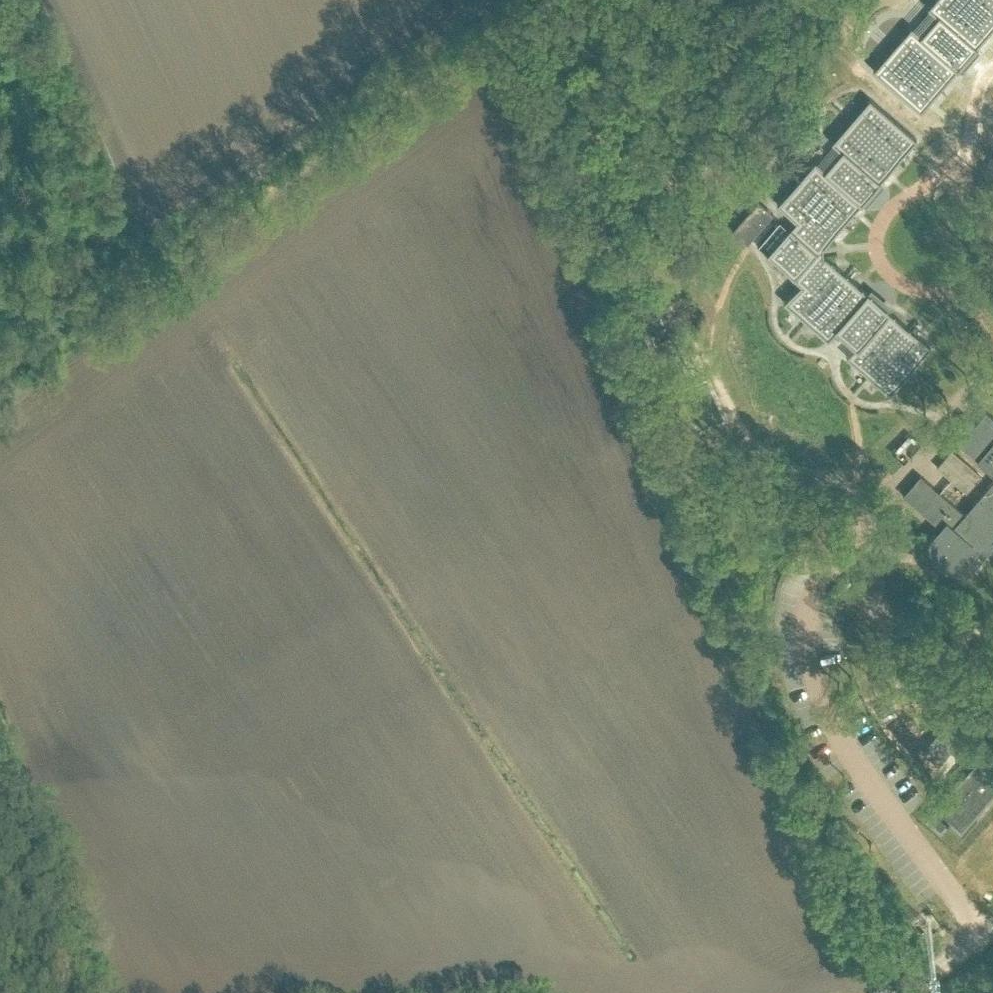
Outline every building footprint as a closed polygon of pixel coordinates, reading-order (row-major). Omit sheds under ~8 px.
[(926,6),(936,14),(920,32),(911,24),(872,68),(919,109),(956,68),(976,44),(992,25),(992,0),(931,0),(926,6)] [(880,179),(916,137),(869,97),(831,140),(840,149),(824,167),(814,159),(776,202),(795,219),(766,252),(799,281),(783,300),(827,338),(835,329),(853,345),(845,354),(889,392),(930,345),(889,309),(889,308),(866,288),(865,289),(823,253),(823,244),(860,202),(861,203),(881,179),(880,179)] [(985,410),(957,441),(965,448),(965,447),(992,472),(992,417),(985,410)] [(936,465),(965,491),(980,474),(951,448),(936,465)] [(963,512),(919,474),(902,494),(939,526),(920,548),(947,572),(952,566),(964,576),(992,543),(992,478),(963,512)] [(936,749),(949,735),(932,718),(918,732),(936,749)] [(992,793),(992,771),(978,757),(925,817),(941,831),(949,821),(960,831),(992,793)]
